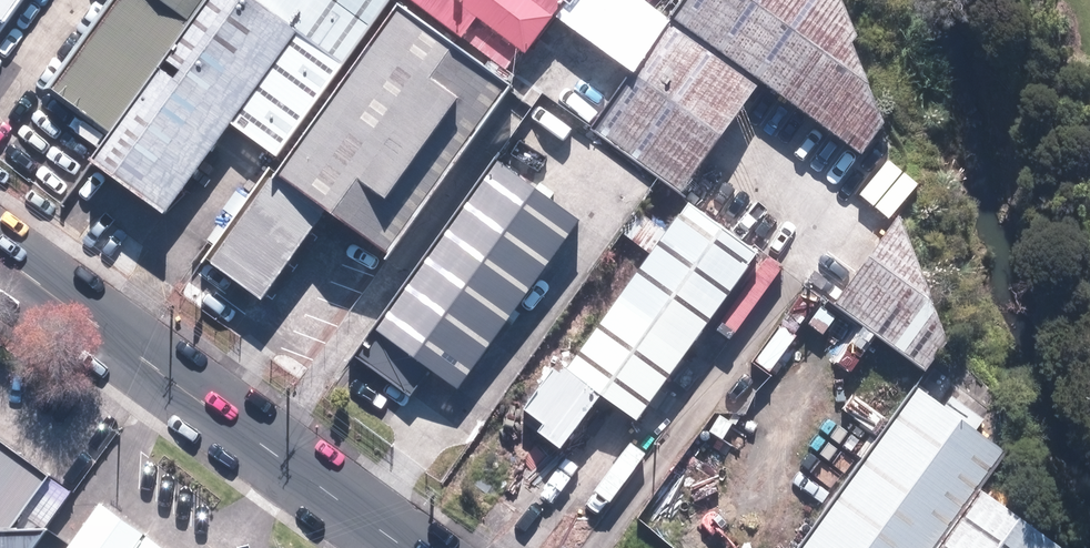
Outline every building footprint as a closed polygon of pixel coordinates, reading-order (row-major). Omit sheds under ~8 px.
[(3,24),(20,0),(0,0),(0,21),(3,24)] [(390,0),(113,0),(48,87),(110,132),(89,159),(163,215),(229,124),(250,139),(275,158),(390,0)] [(506,67),(518,49),(524,53),(564,0),(414,0),(506,67)] [(671,16),(760,80),(861,153),(883,121),(853,43),(858,36),(843,0),(682,0),(671,16)] [(512,86),(396,4),(208,260),(260,300),(328,207),(343,218),(383,248),(512,86)] [(760,80),(671,16),(590,131),(678,193),(722,133),(760,80)] [(584,225),(499,163),(354,357),(414,402),(434,375),(458,393),(584,225)] [(756,253),(687,204),(562,375),(553,368),(522,410),(542,425),(538,431),(560,447),(600,393),(618,406),(635,418),(756,253)] [(948,342),(900,215),(877,245),(834,303),(925,371),(948,342)] [(916,388),(801,547),(1053,547),(1055,543),(981,490),(1004,451),(916,388)] [(77,489),(0,433),(0,528),(49,527),(77,489)] [(106,499),(70,547),(174,547),(106,499)] [(49,527),(0,528),(0,547),(34,547),(49,527)]
